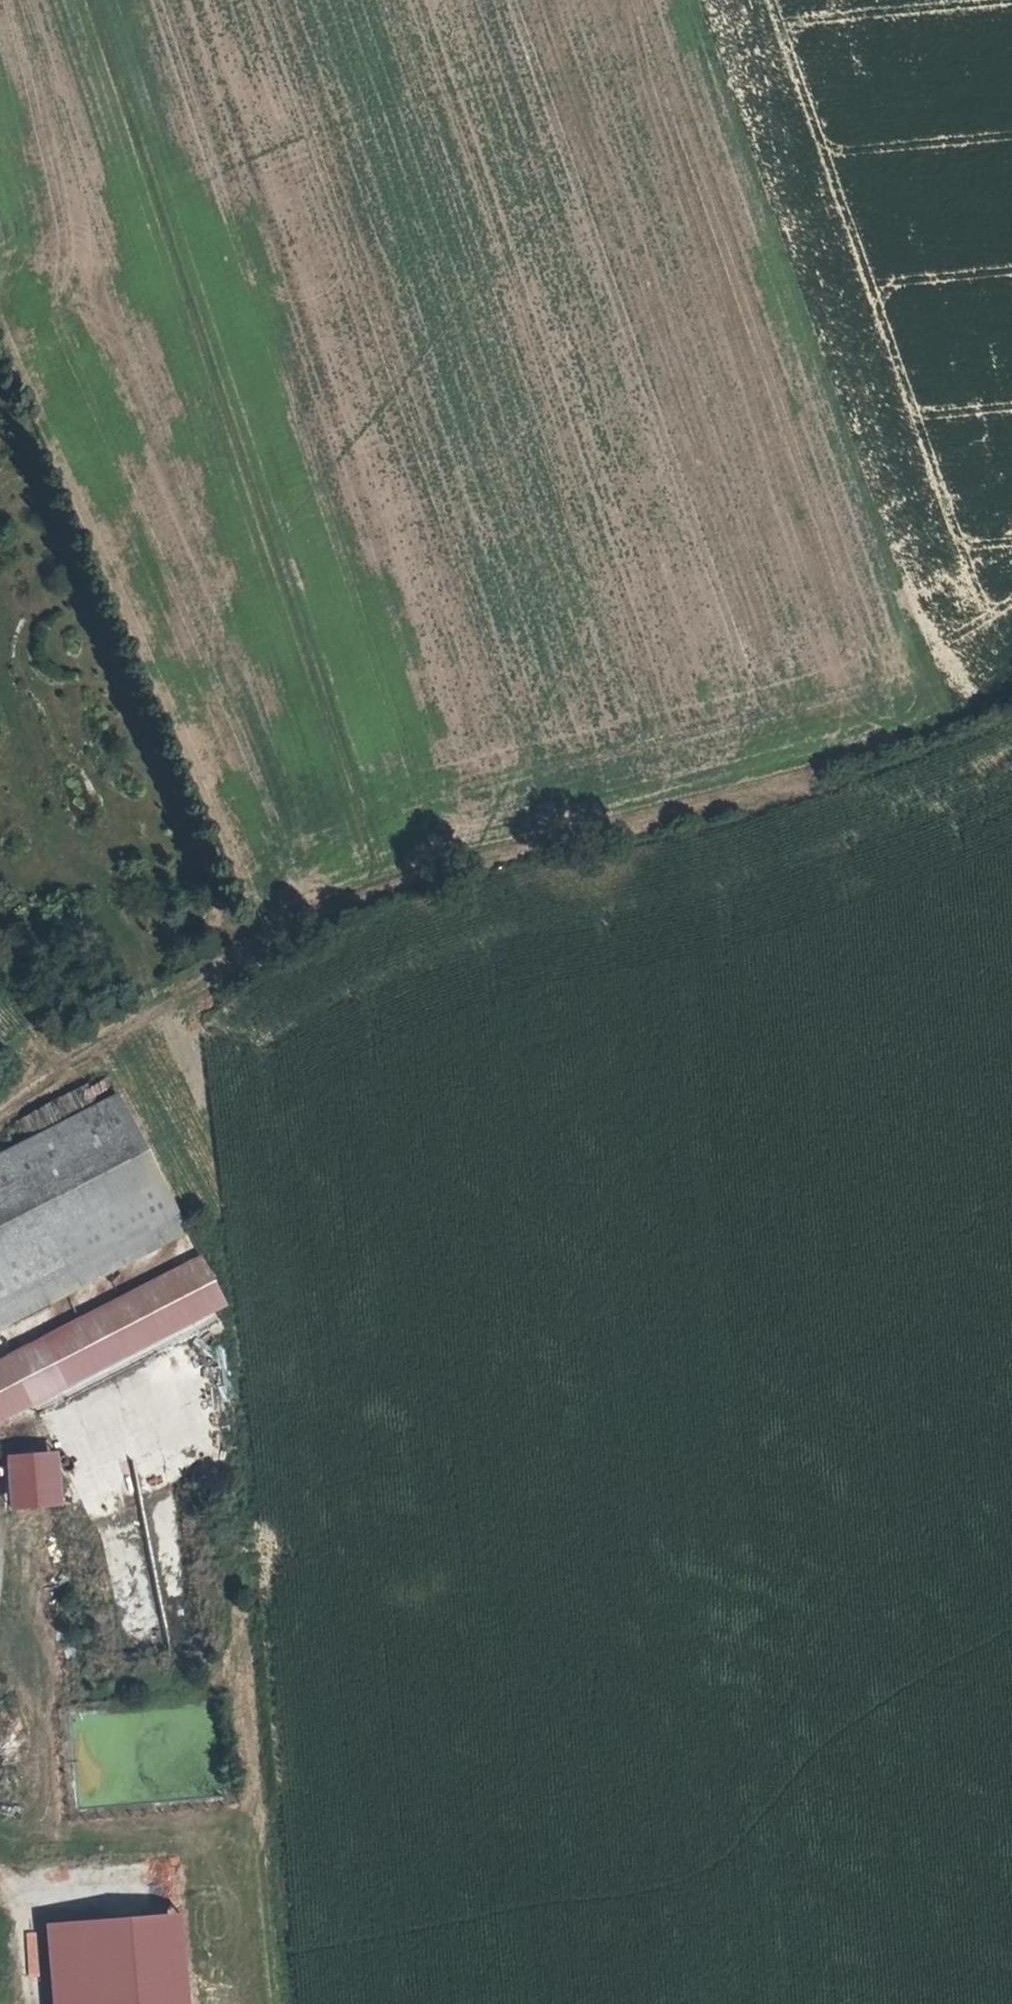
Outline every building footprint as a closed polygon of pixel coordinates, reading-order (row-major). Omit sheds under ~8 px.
[(186,1234),(115,1097),(0,1151),(0,1328),(186,1234)] [(0,1362),(0,1424),(225,1309),(200,1260),(0,1362)] [(108,1445),(62,1469),(77,1498),(107,1556),(153,1534),(108,1445)] [(53,1453),(6,1477),(29,1523),(77,1498),(62,1469),(53,1453)] [(44,1919),(49,2003),(188,2003),(182,1911),(44,1919)]
